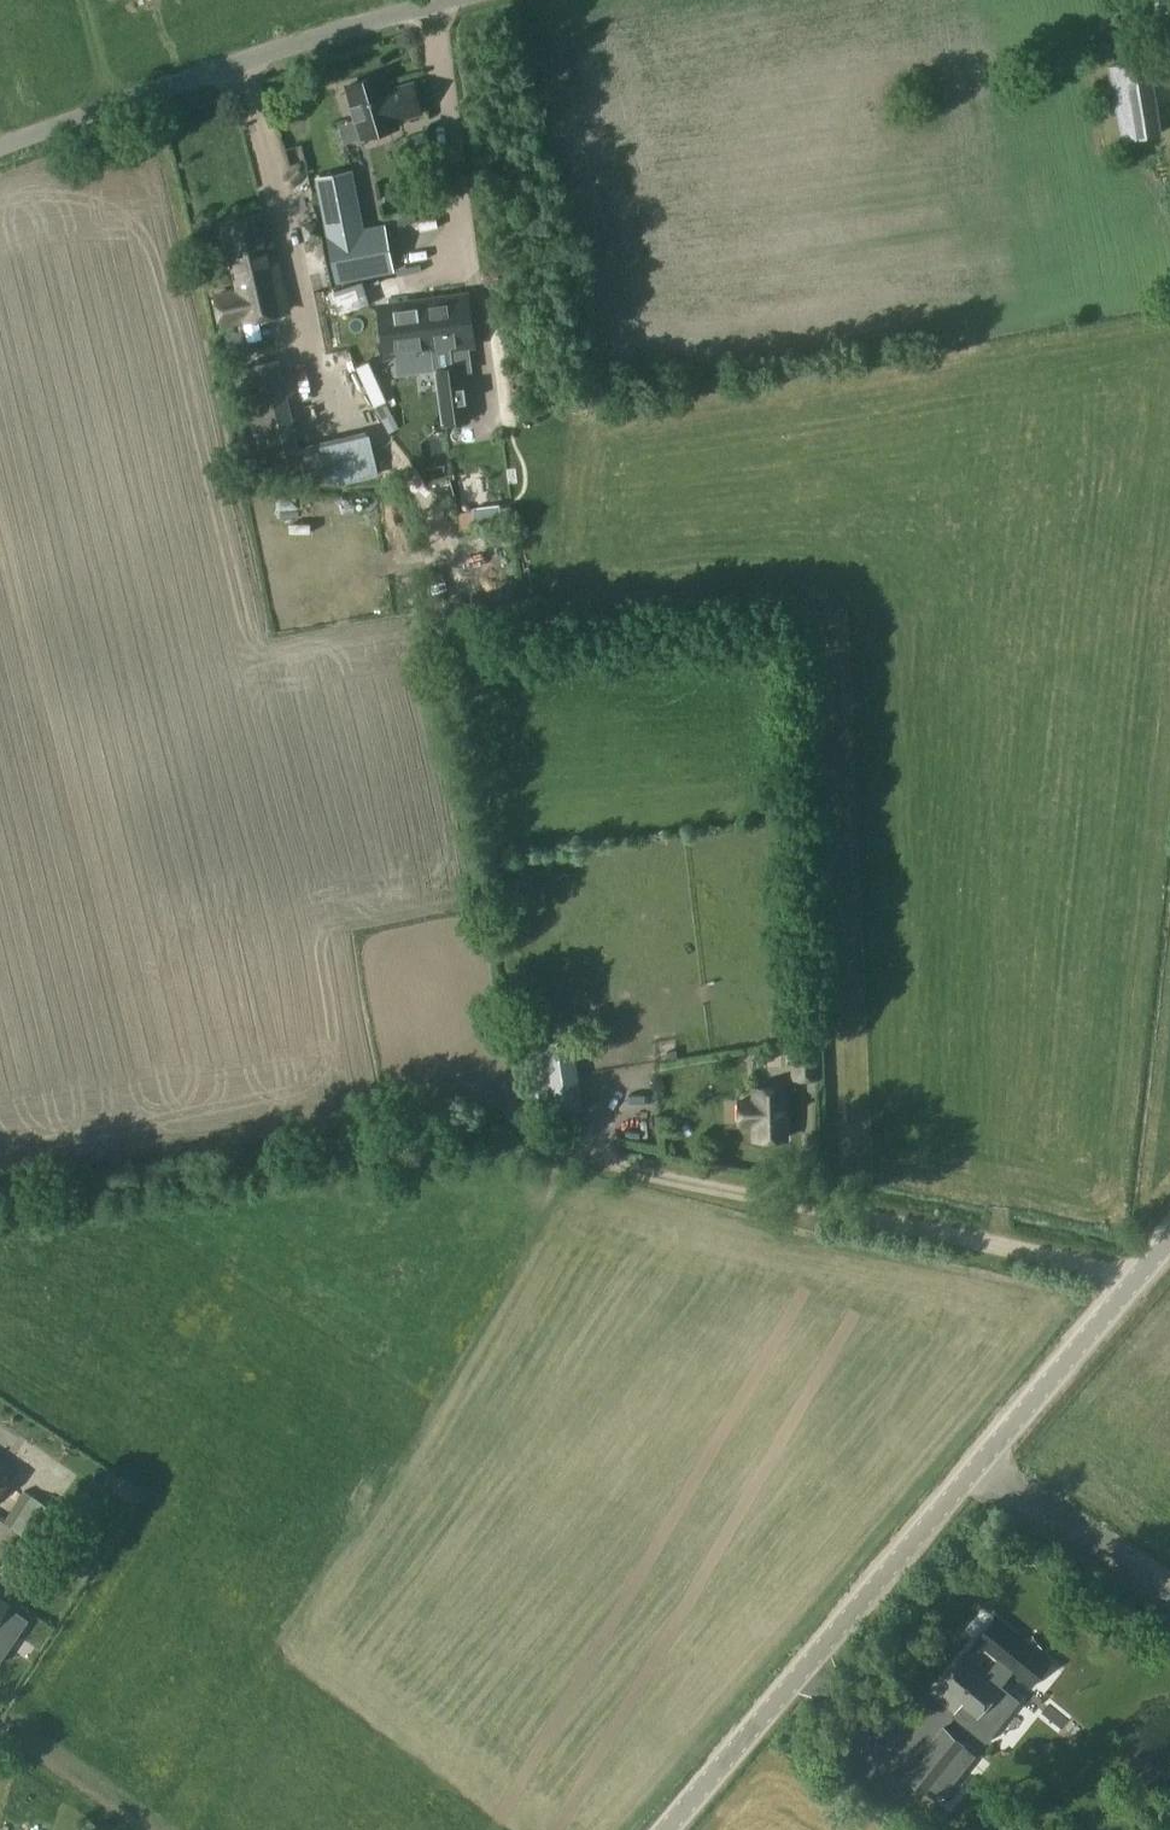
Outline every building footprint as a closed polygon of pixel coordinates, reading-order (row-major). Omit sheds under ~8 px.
[(1158,134),(1146,61),(1109,67),(1121,140),(1158,134)] [(354,120),(357,119),(362,137),(397,127),(395,120),(421,112),(412,84),(386,91),(382,75),(347,85),(352,104),(349,105),(354,120)] [(393,271),(384,225),(355,230),(344,174),(316,180),(336,282),(393,271)] [(237,289),(214,294),(222,326),(283,311),(269,257),(276,256),(273,243),(266,245),(260,218),(221,228),(237,289)] [(474,348),(468,298),(426,304),(427,313),(432,354),(435,354),(474,348)] [(427,313),(401,318),(409,361),(435,356),(435,354),(432,354),(427,313)] [(225,336),(229,351),(245,347),(241,331),(225,336)] [(239,367),(262,468),(301,461),(278,358),(239,367)] [(381,419),(392,413),(386,403),(375,408),(381,419)] [(585,1112),(573,1040),(528,1048),(542,1120),(585,1112)] [(790,1042),(792,1080),(820,1079),(819,1041),(790,1042)] [(667,1060),(678,1058),(676,1049),(666,1051),(667,1060)] [(596,1110),(636,1103),(632,1081),(593,1088),(596,1110)] [(755,1126),(755,1139),(787,1139),(786,1089),(753,1089),(754,1099),(741,1100),(741,1126),(755,1126)] [(601,1131),(640,1124),(636,1105),(598,1112),(601,1131)] [(15,1470),(0,1460),(0,1492),(15,1470)] [(35,1544),(56,1514),(35,1498),(14,1528),(35,1544)] [(1067,1577),(1050,1563),(1018,1602),(1011,1596),(998,1612),(1006,1619),(986,1643),(994,1650),(981,1668),(965,1656),(934,1695),(939,1698),(937,1701),(937,1705),(948,1713),(951,1712),(953,1710),(956,1712),(960,1707),(1014,1749),(1032,1729),(1038,1733),(1047,1722),(1021,1704),(1010,1717),(990,1701),(1022,1662),(1008,1651),(1067,1577)] [(9,1606),(10,1604),(0,1597),(0,1662),(29,1619),(9,1606)] [(963,1745),(964,1743),(942,1726),(922,1750),(926,1753),(906,1779),(924,1793),(926,1792),(938,1801),(976,1755),(963,1745)]
